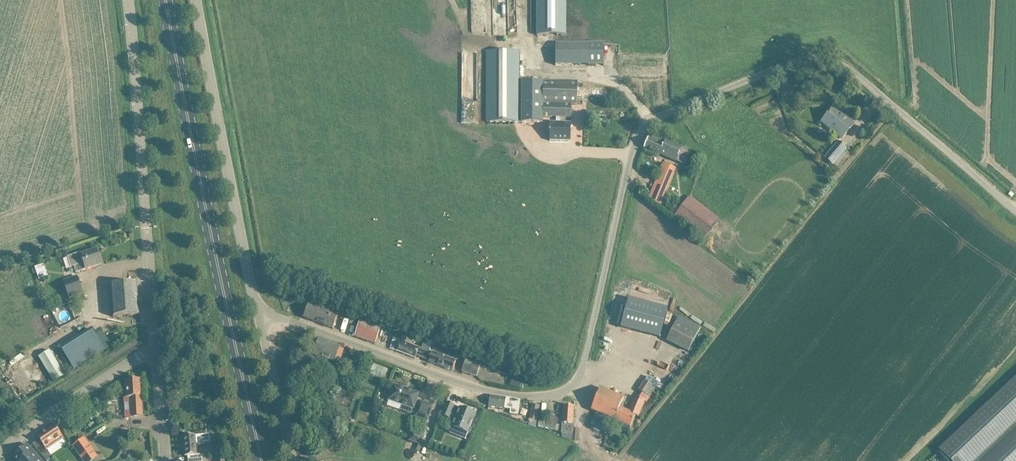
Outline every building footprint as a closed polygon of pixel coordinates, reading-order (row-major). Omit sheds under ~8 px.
[(536,36),(566,36),(566,0),(536,0),(536,36)] [(593,44),(555,44),(555,66),(593,66),(603,66),(603,44),(593,44)] [(578,82),(568,82),(522,82),(522,110),(519,110),(519,52),(488,52),(487,123),(542,123),(542,118),(550,118),(550,117),(556,118),(556,124),(549,123),(550,142),(570,142),(571,124),(560,124),(560,118),(571,118),(571,111),(572,111),(572,110),(571,110),(571,105),(577,106),(577,100),(607,101),(607,89),(578,88),(578,82)] [(841,117),(842,116),(834,108),(821,123),(842,140),(854,125),(846,119),(845,119),(841,117)] [(598,113),(598,112),(586,112),(585,121),(597,122),(598,113)] [(672,144),(673,143),(672,143),(671,144),(650,135),(648,139),(644,149),(653,153),(684,165),(690,151),(672,144)] [(838,142),(824,160),(831,165),(845,148),(838,142)] [(844,156),(837,162),(842,167),(849,161),(844,156)] [(673,167),(663,164),(648,201),(657,204),(663,190),(667,191),(670,183),(667,182),(673,167)] [(718,220),(697,203),(689,197),(673,218),(681,224),(702,241),(718,220)] [(81,253),(71,256),(67,257),(71,268),(74,267),(76,273),(101,265),(97,250),(82,255),(81,253)] [(32,273),(37,286),(46,283),(41,270),(32,273)] [(77,278),(64,282),(69,298),(82,294),(77,278)] [(139,316),(137,284),(111,286),(113,318),(139,316)] [(629,299),(621,328),(660,338),(667,309),(629,299)] [(338,316),(318,308),(309,305),(304,318),(333,330),(338,316)] [(688,352),(700,328),(679,317),(666,341),(688,352)] [(359,323),(358,328),(354,337),(375,345),(380,330),(359,323)] [(112,345),(104,332),(64,357),(72,370),(112,345)] [(407,339),(395,335),(393,341),(397,343),(395,347),(398,348),(396,352),(415,359),(419,349),(405,344),(407,339)] [(334,364),(340,348),(340,347),(319,340),(313,356),(334,364)] [(431,348),(423,345),(419,357),(426,360),(431,348)] [(432,353),(429,363),(452,372),(456,362),(432,353)] [(52,357),(40,362),(50,388),(62,383),(52,357)] [(353,357),(347,373),(359,377),(365,362),(353,357)] [(481,365),(466,360),(461,372),(477,377),(481,365)] [(938,451),(948,460),(1015,460),(1015,378),(938,451)] [(514,379),(512,387),(519,389),(521,381),(514,379)] [(125,419),(143,418),(140,381),(125,382),(127,398),(124,399),(125,419)] [(656,389),(649,384),(645,382),(638,391),(641,393),(637,398),(635,398),(629,413),(619,409),(624,399),(600,389),(591,411),(596,413),(590,428),(599,432),(602,433),(609,418),(614,421),(630,428),(635,416),(638,417),(644,402),(646,403),(656,389)] [(394,386),(390,396),(388,402),(402,406),(400,411),(411,415),(412,413),(414,414),(414,417),(427,421),(432,407),(420,403),(418,406),(415,405),(418,395),(394,386)] [(519,410),(520,401),(506,398),(506,399),(490,396),(488,407),(510,410),(510,415),(518,416),(519,410)] [(446,403),(441,416),(450,419),(455,421),(452,427),(449,433),(450,433),(450,434),(456,437),(456,436),(458,437),(464,440),(464,439),(465,440),(468,434),(476,415),(460,409),(459,409),(455,408),(455,407),(446,403)] [(532,405),(531,409),(529,425),(536,428),(539,406),(532,405)] [(563,406),(561,435),(572,435),(574,407),(563,406)] [(547,423),(546,429),(549,430),(555,432),(556,426),(557,418),(547,416),(547,423)] [(128,431),(127,424),(116,426),(118,434),(128,431)] [(39,440),(32,445),(40,454),(47,450),(59,442),(63,440),(62,438),(60,435),(54,427),(38,438),(39,440)] [(409,442),(420,445),(423,436),(412,433),(409,442)] [(194,437),(184,437),(185,457),(187,457),(188,460),(203,460),(202,455),(196,455),(195,447),(204,446),(204,443),(210,443),(209,435),(194,437)] [(98,458),(84,439),(73,447),(83,460),(94,460),(98,458)] [(27,445),(13,458),(16,460),(41,460),(27,445)]
